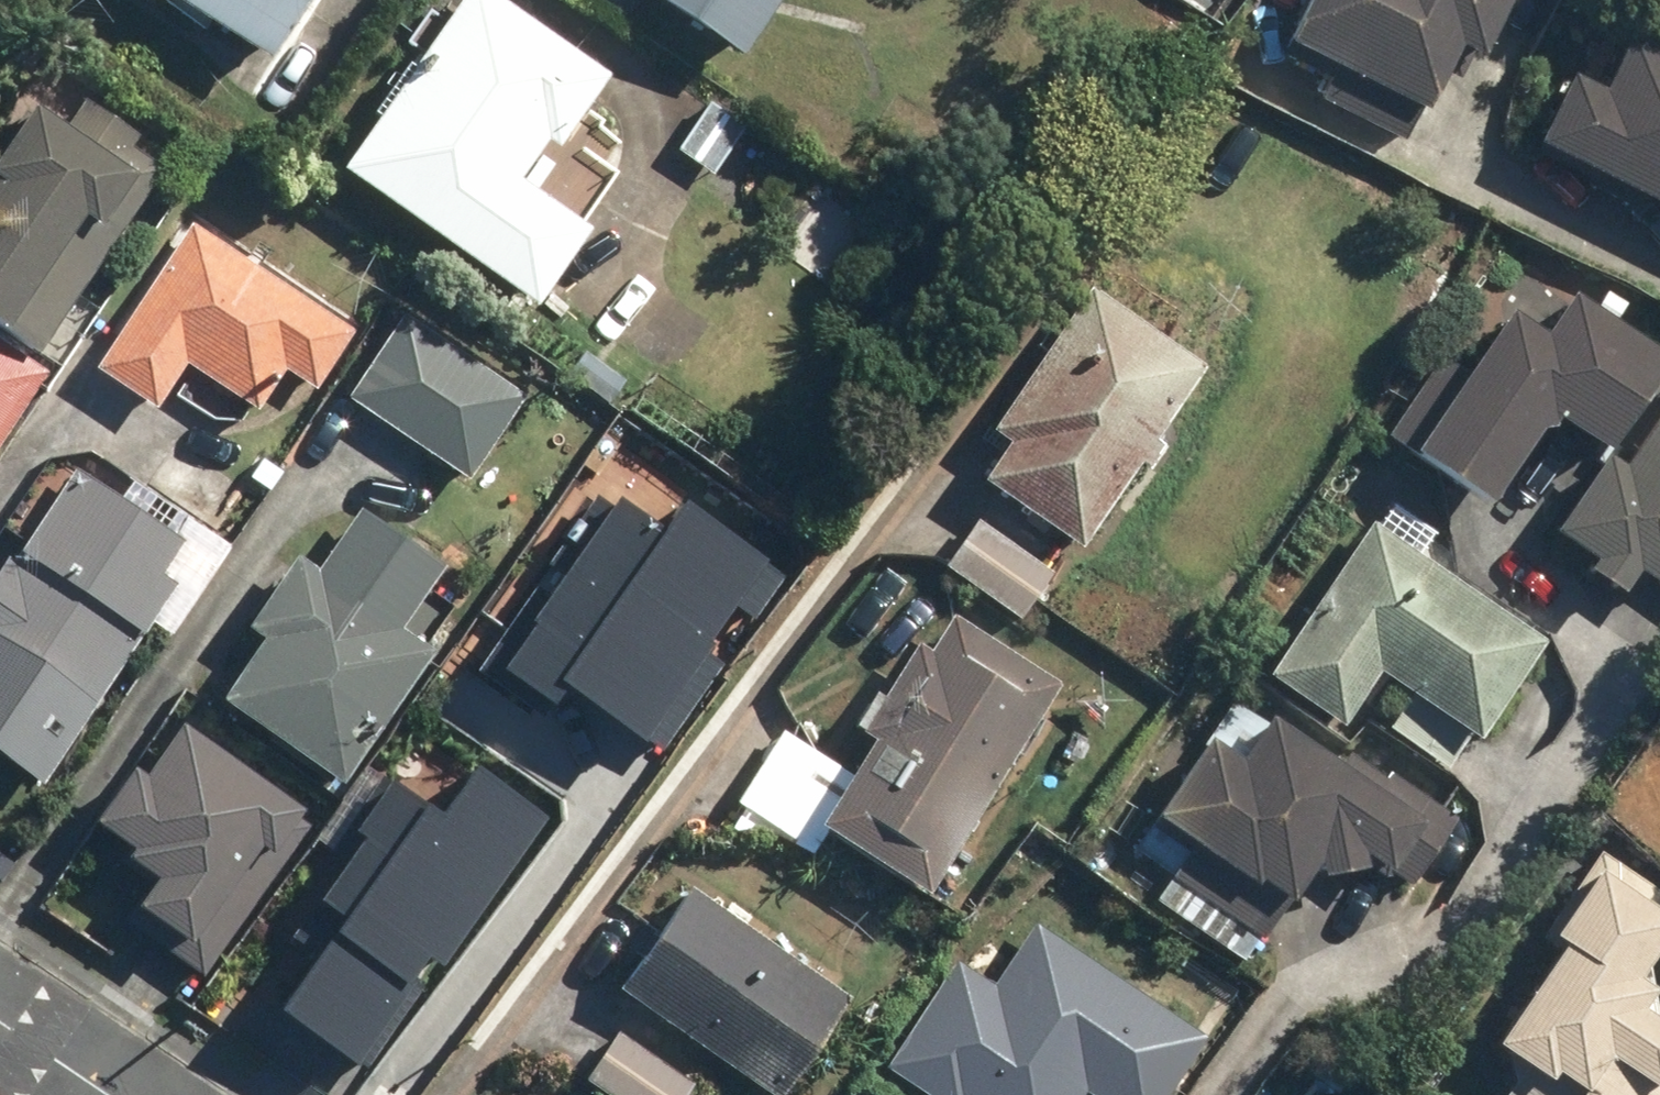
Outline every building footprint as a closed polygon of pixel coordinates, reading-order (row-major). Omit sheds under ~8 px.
[(268,59),(306,0),(178,0),(268,59)] [(504,0),(459,0),(340,170),(535,305),(589,227),(519,178),(547,138),(559,147),(610,74),(504,0)] [(738,56),(778,0),(657,0),(738,56)] [(1283,44),(1421,111),(1454,46),(1476,56),(1504,0),(1305,0),(1283,44)] [(1564,76),(1529,147),(1659,211),(1659,57),(1624,39),(1598,92),(1564,76)] [(44,351),(166,163),(138,145),(147,132),(91,96),(70,127),(31,101),(0,148),(0,322),(44,351)] [(749,125),(710,98),(678,144),(718,171),(749,125)] [(360,326),(199,217),(100,362),(160,404),(192,357),(264,406),(292,365),(320,384),(360,326)] [(1203,364),(1088,286),(991,427),(1009,439),(980,481),(1077,547),(1203,364)] [(1507,314),(1465,374),(1438,356),(1382,436),(1482,506),(1545,416),(1599,454),(1659,367),(1659,358),(1568,294),(1538,336),(1507,314)] [(403,313),(345,397),(466,480),(524,395),(403,313)] [(53,366),(0,331),(0,444),(53,366)] [(1619,469),(1599,456),(1548,534),(1588,560),(1580,572),(1617,595),(1633,571),(1659,589),(1659,405),(1619,469)] [(188,535),(95,473),(79,498),(66,489),(21,554),(14,549),(0,570),(0,749),(47,780),(183,579),(166,568),(188,535)] [(593,497),(477,658),(546,708),(560,689),(638,745),(641,742),(660,755),(789,576),(681,499),(658,532),(615,501),(610,509),(593,497)] [(315,569),(295,555),(244,630),(259,640),(217,700),(338,784),(430,651),(399,629),(443,565),(358,507),(315,569)] [(1542,640),(1369,521),(1261,675),(1335,726),(1374,670),(1473,739),(1542,640)] [(1051,573),(977,522),(946,566),(1021,617),(1051,573)] [(850,771),(784,727),(737,798),(815,849),(827,831),(922,894),(1061,685),(950,612),(925,650),(916,644),(857,732),(871,741),(850,771)] [(1337,763),(1264,714),(1234,759),(1204,739),(1151,819),(1250,886),(1255,878),(1288,900),(1313,862),(1316,877),(1360,869),(1359,856),(1409,886),(1457,815),(1388,769),(1384,775),(1347,750),(1337,763)] [(148,878),(118,922),(202,980),(309,827),(297,818),(303,809),(179,723),(141,777),(130,770),(93,823),(130,849),(122,860),(148,878)] [(316,953),(276,1010),(351,1062),(424,959),(439,970),(546,817),(469,763),(435,811),(381,774),(328,849),(344,860),(291,936),(316,953)] [(328,849),(381,774),(366,764),(313,838),(328,849)] [(1559,944),(1491,1043),(1525,1067),(1505,1094),(1659,1094),(1659,1023),(1636,1007),(1650,987),(1634,977),(1659,938),(1659,887),(1601,846),(1542,932),(1559,944)] [(693,887),(621,991),(773,1094),(781,1094),(851,995),(693,887)] [(961,959),(887,1066),(930,1094),(1083,1094),(1088,1088),(1098,1094),(1165,1094),(1208,1032),(1040,918),(996,982),(961,959)] [(617,1031),(583,1080),(605,1094),(690,1094),(697,1084),(617,1031)]
